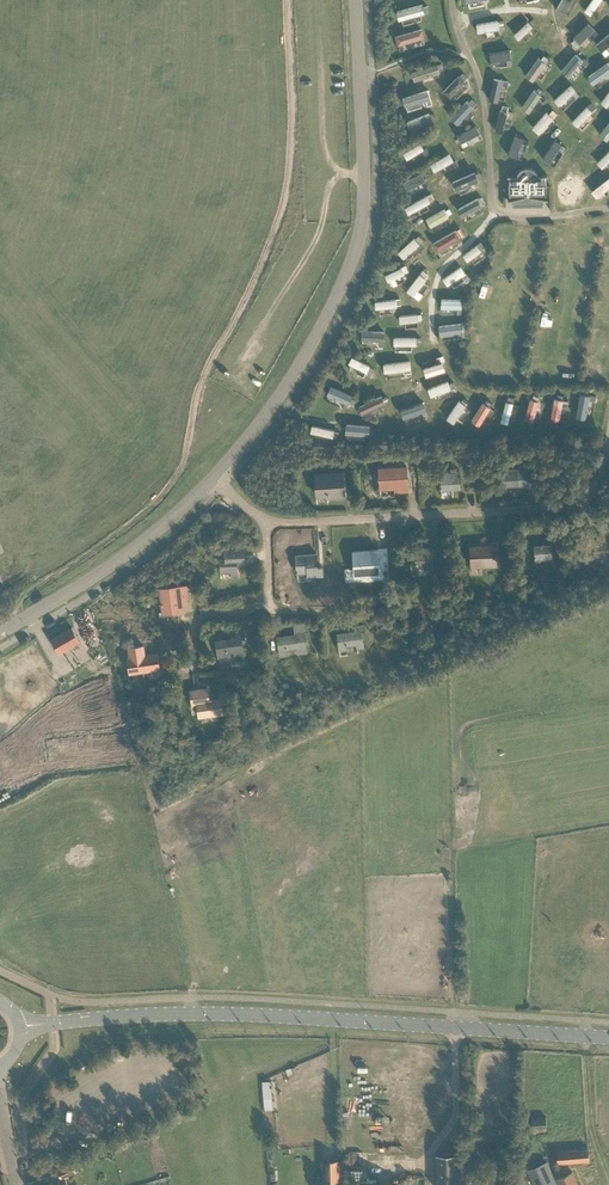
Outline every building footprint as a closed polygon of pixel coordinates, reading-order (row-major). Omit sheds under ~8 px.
[(555,10),(564,15),(573,0),(561,0),(555,10)] [(584,12),(591,16),(602,0),(592,0),(584,12)] [(424,14),(422,5),(396,11),(399,20),(424,14)] [(498,21),(476,25),(477,34),(499,30),(498,21)] [(534,27),(528,21),(514,34),(520,40),(534,27)] [(595,30),(588,23),(574,38),(581,44),(595,30)] [(425,39),(422,29),(395,37),(398,46),(425,39)] [(597,45),(602,52),(608,47),(608,35),(597,45)] [(512,59),(510,51),(491,54),(492,62),(512,59)] [(582,61),(576,55),(561,71),(568,77),(582,61)] [(545,64),(538,59),(526,77),(533,81),(545,64)] [(440,73),(437,64),(411,72),(415,81),(440,73)] [(589,78),(594,85),(608,74),(608,64),(589,78)] [(466,82),(459,75),(443,92),(450,99),(466,82)] [(502,81),(495,80),(490,101),(497,102),(502,81)] [(576,91),(571,86),(554,101),(560,106),(576,91)] [(431,99),(428,90),(403,98),(406,107),(431,99)] [(541,96),(534,91),(522,108),(529,113),(541,96)] [(601,102),(607,107),(608,105),(608,93),(601,102)] [(474,108),(467,101),(451,118),(457,125),(474,108)] [(593,112),(587,107),(572,122),(578,127),(593,112)] [(501,111),(496,132),(503,133),(507,113),(501,111)] [(547,113),(533,129),(539,135),(553,118),(547,113)] [(432,123),(429,114),(407,122),(410,130),(432,123)] [(600,135),(608,141),(608,140),(608,122),(600,135)] [(480,135),(476,126),(457,135),(461,143),(480,135)] [(524,140),(515,136),(508,155),(517,158),(524,140)] [(589,144),(582,140),(569,158),(576,162),(589,144)] [(562,146),(555,141),(543,159),(550,164),(562,146)] [(557,164),(569,146),(564,143),(553,161),(557,164)] [(424,151),(420,144),(403,154),(407,160),(424,151)] [(597,163),(603,169),(608,163),(608,151),(597,163)] [(453,162),(449,155),(430,165),(434,172),(453,162)] [(513,199),(514,204),(542,204),(543,199),(548,200),(548,199),(545,199),(546,196),(546,193),(546,191),(546,188),(546,185),(546,182),(546,181),(545,179),(545,176),(547,176),(547,175),(538,177),(538,176),(538,175),(537,173),(536,172),(536,171),(534,170),(533,169),(531,168),(529,168),(527,168),(525,168),(524,168),(523,168),(522,169),(520,170),(519,172),(518,172),(518,173),(517,174),(517,175),(517,176),(517,177),(508,176),(507,176),(510,177),(510,179),(509,181),(509,184),(509,188),(509,191),(509,194),(510,196),(510,199),(508,200),(513,199)] [(426,181),(421,173),(403,183),(407,191),(426,181)] [(479,182),(475,173),(452,183),(456,192),(479,182)] [(592,193),(597,199),(608,189),(608,179),(592,193)] [(430,203),(427,196),(405,208),(408,215),(430,203)] [(482,207),(478,199),(458,210),(462,218),(482,207)] [(449,218),(444,210),(426,219),(430,228),(449,218)] [(461,240),(456,231),(433,244),(438,252),(461,240)] [(420,245),(414,239),(398,253),(404,260),(420,245)] [(482,252),(478,246),(463,256),(468,262),(482,252)] [(465,274),(461,267),(443,280),(447,286),(465,274)] [(404,275),(401,268),(385,275),(388,283),(404,275)] [(427,280),(420,275),(407,292),(413,297),(427,280)] [(397,308),(396,300),(375,302),(376,310),(397,308)] [(462,310),(462,300),(441,300),(441,310),(462,310)] [(418,322),(417,315),(399,317),(400,324),(418,322)] [(464,333),(463,324),(439,327),(440,336),(464,333)] [(384,342),(384,333),(362,332),(361,341),(384,342)] [(367,374),(370,367),(352,358),(349,364),(367,374)] [(411,370),(410,362),(383,365),(384,374),(411,370)] [(445,372),(442,363),(424,369),(427,377),(445,372)] [(402,396),(421,387),(418,380),(399,389),(402,396)] [(451,390),(448,383),(428,390),(431,398),(451,390)] [(352,397),(330,387),(326,396),(348,405),(352,397)] [(586,420),(590,397),(581,395),(577,419),(586,420)] [(385,405),(382,397),(358,408),(362,415),(385,405)] [(534,424),(539,403),(530,401),(525,421),(534,424)] [(560,423),(563,402),(554,401),(551,421),(560,423)] [(466,407),(459,402),(447,420),(454,425),(466,407)] [(508,425),(513,404),(506,402),(501,423),(508,425)] [(426,412),(423,404),(400,412),(403,420),(426,412)] [(479,427),(490,409),(483,404),(472,423),(479,427)] [(345,435),(369,437),(370,428),(346,426),(345,435)] [(333,439),(334,432),(312,427),(310,434),(333,439)] [(408,491),(407,466),(379,468),(380,488),(395,487),(395,492),(408,491)] [(442,490),(461,488),(460,477),(457,477),(457,472),(456,472),(456,468),(451,469),(451,472),(446,473),(447,476),(441,476),(442,490)] [(520,468),(517,468),(506,469),(506,472),(501,472),(501,486),(529,484),(528,468),(527,468),(520,468)] [(327,497),(345,496),(343,473),(315,475),(317,496),(327,495),(327,497)] [(594,549),(595,559),(605,558),(606,559),(608,559),(608,536),(598,536),(599,542),(594,542),(595,549),(594,549)] [(535,559),(552,558),(551,544),(535,545),(535,559)] [(491,545),(470,546),(471,566),(498,565),(497,557),(492,557),(491,545)] [(433,569),(432,548),(421,548),(421,552),(416,552),(416,562),(411,563),(411,571),(417,570),(416,566),(424,565),(424,570),(433,569)] [(237,561),(245,561),(244,549),(225,551),(226,558),(220,559),(221,572),(232,572),(232,576),(238,576),(237,561)] [(362,550),(353,551),(355,576),(379,574),(377,549),(362,550)] [(317,553),(284,555),(286,578),(323,575),(323,567),(318,567),(317,564),(317,553)] [(191,590),(190,584),(163,588),(164,596),(161,597),(163,612),(171,611),(171,612),(184,611),(184,605),(188,604),(186,590),(191,590)] [(307,630),(306,623),(294,625),(295,634),(277,637),(280,656),(288,655),(287,649),(297,648),(298,653),(307,652),(304,630),(307,630)] [(363,648),(363,644),(361,631),(364,630),(364,625),(355,626),(355,631),(337,633),(340,651),(347,650),(347,646),(356,644),(357,649),(363,648)] [(51,639),(59,653),(80,641),(72,627),(51,639)] [(235,631),(236,637),(216,640),(219,658),(220,662),(228,661),(227,657),(228,657),(228,652),(235,651),(236,658),(244,657),(242,642),(246,641),(244,630),(235,631)] [(130,672),(159,668),(157,653),(144,655),(143,645),(129,647),(130,657),(127,658),(130,672)] [(208,698),(207,688),(191,690),(193,705),(197,705),(198,717),(223,714),(220,699),(211,700),(208,698)] [(270,1081),(263,1082),(266,1110),(274,1109),(272,1087),(270,1087),(270,1081)] [(497,1154),(497,1165),(511,1165),(512,1147),(499,1146),(499,1154),(497,1154)] [(588,1149),(556,1152),(557,1164),(589,1161),(588,1149)] [(340,1160),(322,1160),(322,1181),(340,1181),(340,1160)] [(547,1161),(527,1170),(534,1184),(558,1184),(547,1161)] [(62,1177),(77,1170),(73,1163),(59,1170),(62,1177)] [(573,1171),(557,1178),(560,1184),(579,1184),(573,1171)]
